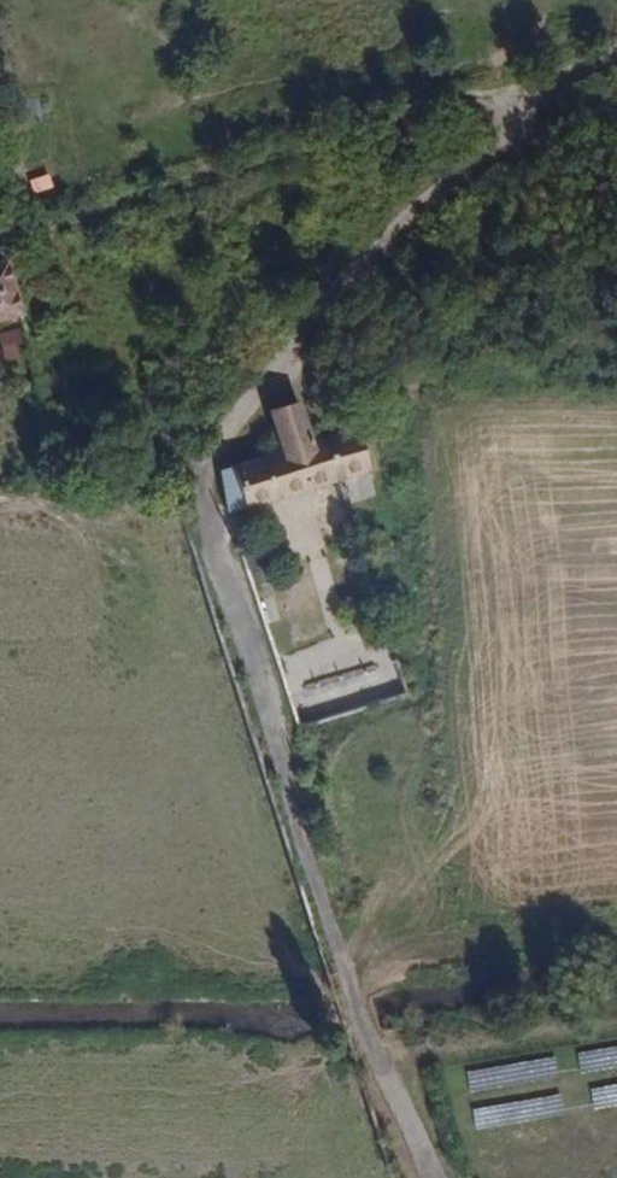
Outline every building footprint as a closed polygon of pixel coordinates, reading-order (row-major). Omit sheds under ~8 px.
[(3,359),(30,356),(27,327),(0,330),(3,359)] [(360,470),(352,436),(306,445),(293,407),(265,418),(274,456),(214,475),(224,511),(318,481),(333,480),(360,470)] [(404,695),(392,659),(314,681),(267,539),(235,549),(291,729),(404,695)]
